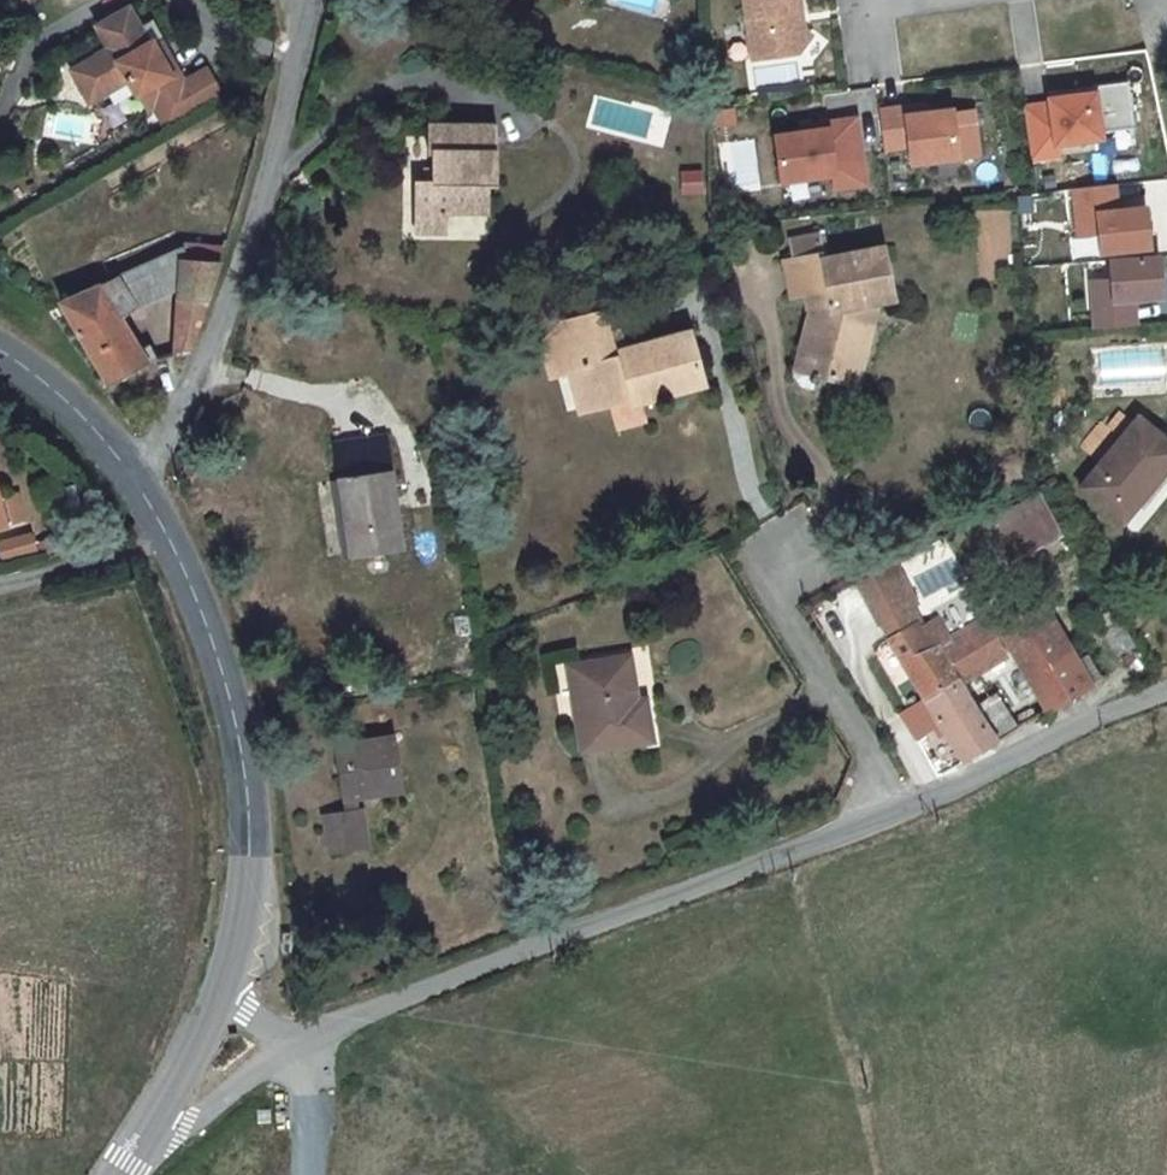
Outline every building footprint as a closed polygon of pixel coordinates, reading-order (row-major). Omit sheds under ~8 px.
[(208,92),(190,65),(183,54),(175,59),(160,33),(168,28),(153,5),(141,13),(132,0),(121,0),(99,14),(112,36),(94,48),(98,54),(80,66),(95,90),(134,67),(143,82),(155,99),(162,94),(175,113),(208,92)] [(751,69),(796,63),(809,45),(801,40),(795,35),(792,20),(798,20),(796,0),(741,0),(751,69)] [(798,20),(792,20),(795,35),(801,40),(798,20)] [(229,78),(211,51),(190,65),(208,92),(229,78)] [(1050,103),(1024,107),(1032,160),(1059,156),(1057,143),(1101,136),(1100,130),(1134,125),(1127,80),(1092,85),(1093,91),(1075,94),(1049,98),(1050,103)] [(1092,85),(1074,88),(1075,94),(1093,91),(1092,85)] [(927,106),(905,109),(906,117),(928,114),(927,106)] [(952,110),(928,114),(906,117),(905,109),(879,113),(885,151),(910,148),(913,166),(980,155),(973,111),(952,114),(952,110)] [(802,136),(775,141),(783,186),(834,178),(836,192),(866,187),(855,121),(826,126),(827,132),(802,136)] [(498,125),(421,125),(422,153),(430,154),(428,179),(409,179),(409,231),(439,230),(440,214),(485,214),(484,186),(498,185),(498,125)] [(826,126),(801,130),(802,136),(827,132),(826,126)] [(1115,177),(1074,183),(1081,230),(1101,227),(1105,246),(1153,239),(1147,198),(1119,203),(1115,177)] [(1156,244),(1166,243),(1166,196),(1154,196),(1156,244)] [(831,264),(826,239),(792,246),(793,256),(783,257),(788,296),(804,294),(807,309),(794,352),(814,359),(809,373),(844,383),(863,307),(876,306),(887,305),(880,255),(831,264)] [(186,261),(187,247),(180,245),(164,253),(165,257),(123,276),(138,311),(182,296),(186,261)] [(224,255),(187,247),(186,261),(220,269),(224,255)] [(1159,254),(1109,257),(1110,277),(1090,278),(1094,325),(1136,322),(1134,296),(1162,294),(1159,254)] [(175,361),(192,360),(220,269),(186,261),(182,296),(175,361)] [(123,318),(138,311),(123,276),(64,305),(111,390),(138,374),(123,342),(132,337),(123,318)] [(855,386),(876,306),(863,307),(844,383),(855,386)] [(609,311),(562,324),(571,362),(564,364),(576,406),(603,398),(625,393),(629,398),(696,380),(682,332),(620,349),(609,311)] [(790,368),(809,373),(814,359),(794,352),(790,368)] [(632,418),(629,398),(625,393),(603,398),(610,424),(632,418)] [(1166,466),(1166,437),(1139,414),(1081,483),(1123,518),(1166,466)] [(380,438),(330,446),(346,555),(395,547),(380,438)] [(14,524),(5,497),(0,499),(0,528),(14,524)] [(1059,533),(1042,498),(990,523),(1009,560),(1059,533)] [(33,529),(0,540),(0,546),(5,561),(39,550),(33,529)] [(852,580),(883,633),(922,699),(957,680),(1000,657),(986,625),(957,638),(943,615),(923,624),(889,562),(852,580)] [(1073,661),(1037,599),(991,621),(1008,652),(1012,650),(1048,707),(1098,682),(1085,656),(1073,661)] [(1135,647),(1121,621),(1105,629),(1119,656),(1135,647)] [(623,663),(571,669),(579,745),(646,738),(643,714),(631,715),(623,663)] [(957,680),(922,699),(923,701),(958,761),(995,740),(976,709),(957,680)] [(995,740),(1026,722),(1008,692),(976,709),(995,740)] [(323,818),(331,857),(369,850),(361,810),(356,811),(353,796),(378,791),(380,796),(403,792),(394,737),(332,747),(342,813),(323,818)]
